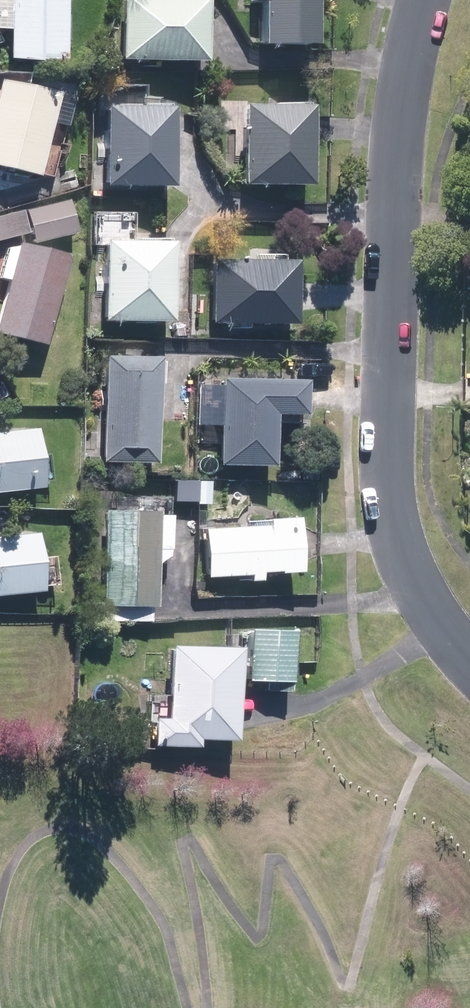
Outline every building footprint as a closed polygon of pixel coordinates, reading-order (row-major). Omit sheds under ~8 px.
[(3,57),(58,60),(60,0),(6,0),(3,57)] [(125,52),(200,56),(202,0),(127,0),(125,52)] [(261,40),(312,41),(313,0),(262,0),(261,40)] [(1,74),(0,79),(0,158),(53,170),(71,89),(1,74)] [(168,96),(107,96),(107,179),(168,179),(168,96)] [(307,106),(244,106),(244,176),(307,176),(307,106)] [(170,230),(105,230),(105,313),(170,314),(170,230)] [(61,250),(11,238),(2,274),(14,277),(12,286),(5,284),(0,303),(0,322),(41,332),(61,250)] [(294,255),(215,254),(214,315),(293,316),(294,255)] [(154,361),(107,359),(104,452),(151,453),(154,361)] [(297,369),(220,367),(218,458),(267,459),(268,403),(296,403),(297,369)] [(34,421),(0,425),(0,481),(40,478),(34,421)] [(155,594),(154,507),(104,508),(105,595),(155,594)] [(296,564),(294,514),(269,514),(270,522),(204,524),(205,567),(249,566),(250,572),(258,572),(258,566),(296,564)] [(44,586),(43,561),(39,561),(38,536),(0,537),(0,588),(44,586)] [(288,623),(249,623),(249,673),(263,673),(263,683),(288,683),(288,623)] [(232,729),(233,639),(172,638),(171,710),(154,709),(154,739),(199,739),(199,728),(232,729)]
